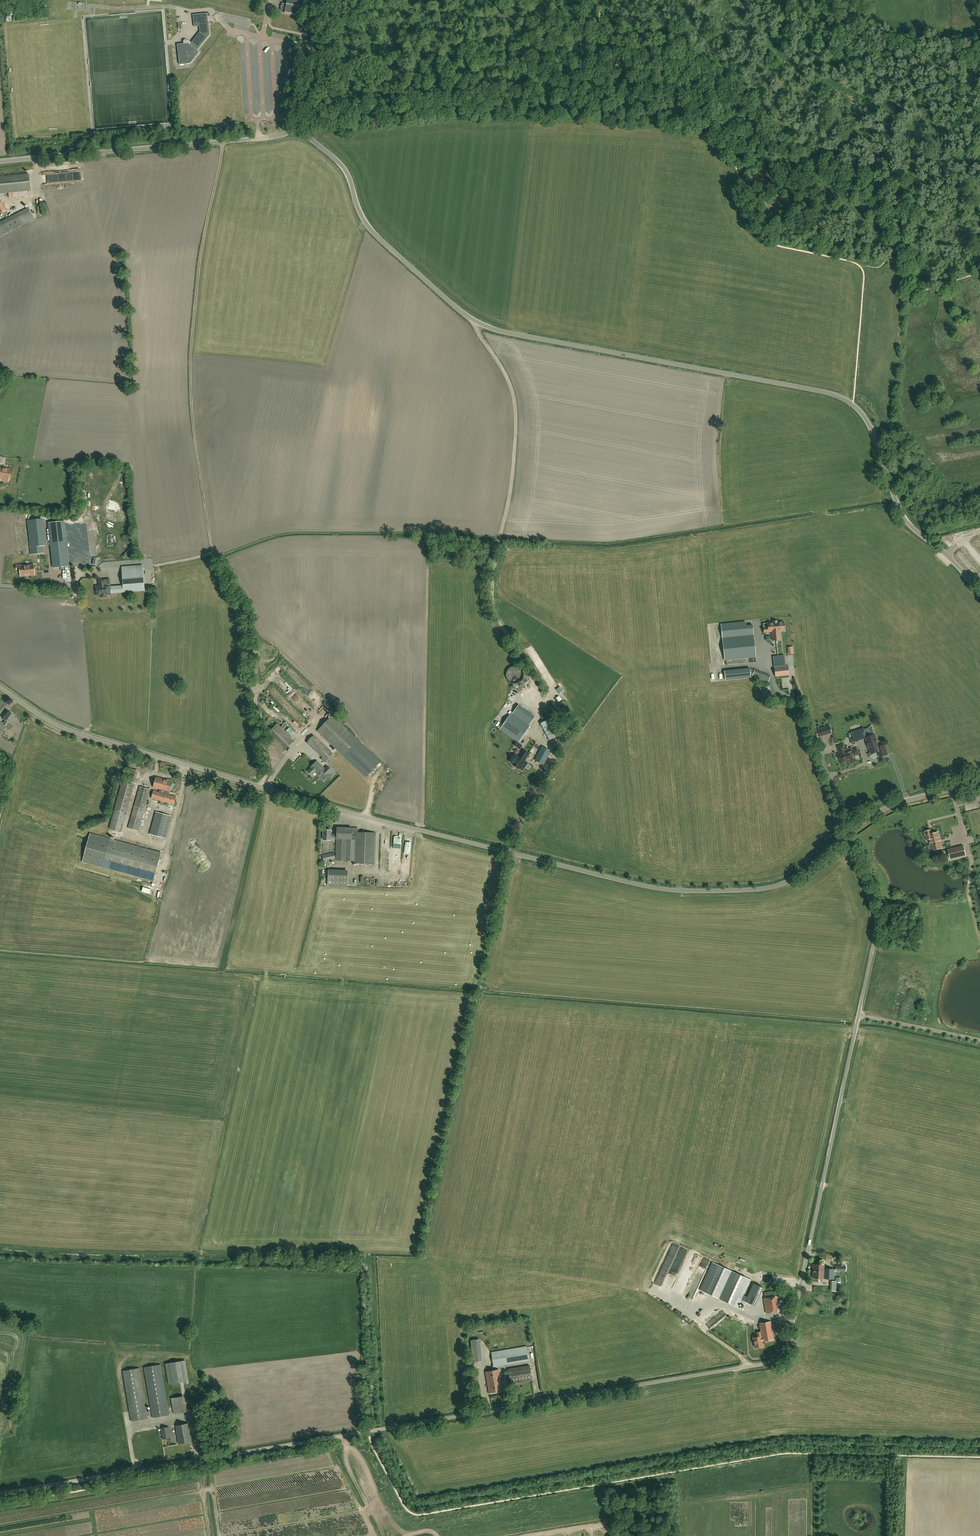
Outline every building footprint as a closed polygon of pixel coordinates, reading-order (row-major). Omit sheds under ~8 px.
[(303,8),(286,4),(282,3),(280,12),(284,13),(285,13),(296,15),(296,16),(297,16),(301,16),(303,8)] [(193,14),(194,26),(199,25),(200,32),(191,43),(188,41),(186,40),(184,40),(184,41),(184,44),(177,44),(179,65),(190,63),(199,52),(197,50),(210,35),(208,23),(207,13),(193,14)] [(236,28),(249,31),(252,19),(243,17),(242,20),(240,20),(241,17),(238,17),(236,28)] [(30,190),(28,174),(0,177),(0,193),(30,190)] [(33,219),(28,209),(0,222),(0,236),(33,219)] [(11,469),(0,467),(0,478),(9,480),(11,469)] [(43,517),(31,518),(32,527),(44,526),(43,517)] [(64,521),(48,523),(50,540),(51,547),(54,568),(69,566),(64,521)] [(45,535),(33,536),(34,545),(36,544),(46,543),(45,535)] [(949,538),(946,541),(951,546),(954,543),(949,538)] [(34,575),(34,571),(34,568),(34,564),(29,565),(30,566),(26,567),(25,566),(25,565),(23,565),(17,565),(17,570),(20,569),(21,576),(26,575),(28,575),(34,575)] [(144,590),(143,578),(142,565),(122,567),(123,585),(111,586),(111,593),(144,590)] [(54,577),(53,571),(39,572),(40,579),(54,577)] [(99,586),(96,586),(97,596),(101,596),(101,598),(107,598),(107,595),(110,595),(110,585),(105,586),(105,580),(99,580),(99,586)] [(775,622),(776,640),(780,640),(779,631),(785,630),(784,622),(777,622),(777,621),(773,621),(773,622),(773,623),(775,622)] [(772,632),(773,640),(776,640),(775,622),(773,623),(763,623),(764,632),(772,632)] [(752,625),(721,628),(724,660),(756,657),(752,625)] [(775,677),(789,675),(788,665),(774,667),(775,677)] [(751,669),(750,668),(724,670),(725,680),(751,678),(751,675),(753,675),(752,677),(768,683),(771,675),(755,669),(754,670),(752,669),(751,669)] [(520,740),(530,725),(529,724),(533,718),(517,707),(513,713),(512,712),(500,729),(518,742),(520,740)] [(549,740),(562,733),(553,716),(552,717),(550,712),(549,710),(540,715),(544,721),(540,723),(549,740)] [(0,721),(0,731),(2,732),(7,726),(6,725),(9,722),(14,715),(8,711),(3,718),(6,720),(3,723),(0,721)] [(380,762),(361,743),(332,715),(317,731),(346,759),(365,777),(380,762)] [(281,753),(294,740),(277,723),(264,736),(281,753)] [(832,733),(830,726),(816,730),(818,737),(832,733)] [(866,738),(871,736),(870,734),(874,732),(872,726),(870,726),(870,727),(864,729),(864,728),(851,732),(853,738),(861,736),(862,740),(866,738)] [(325,762),(333,753),(314,735),(307,742),(322,757),(321,759),(325,762)] [(875,735),(874,735),(871,736),(866,738),(871,754),(880,751),(875,735)] [(850,761),(848,752),(846,752),(843,745),(838,747),(839,750),(840,754),(838,755),(841,764),(843,763),(850,761)] [(544,764),(550,751),(542,747),(535,760),(544,764)] [(515,753),(510,760),(513,763),(513,764),(515,765),(515,764),(517,766),(516,766),(518,768),(519,767),(523,769),(528,762),(524,760),(529,753),(526,750),(524,749),(521,752),(519,756),(515,753)] [(848,752),(850,761),(851,763),(856,762),(854,756),(859,754),(857,749),(853,750),(848,752)] [(313,775),(316,772),(320,776),(325,770),(324,769),(317,761),(311,767),(308,771),(311,774),(310,774),(313,777),(314,776),(313,775)] [(325,770),(320,776),(324,780),(330,774),(329,773),(332,771),(327,766),(324,769),(325,770)] [(164,785),(165,779),(156,777),(155,782),(157,783),(156,784),(162,786),(162,784),(164,785)] [(157,783),(155,782),(153,787),(160,789),(159,792),(153,790),(151,798),(174,804),(176,797),(168,794),(169,792),(170,792),(173,782),(171,781),(171,780),(168,779),(168,780),(165,779),(164,785),(162,784),(162,786),(156,784),(157,783)] [(165,838),(171,816),(155,812),(149,834),(165,838)] [(374,864),(375,832),(357,832),(358,828),(337,827),(337,834),(330,834),(331,830),(323,830),(323,840),(330,840),(330,838),(336,838),(336,860),(354,861),(354,863),(374,864)] [(930,830),(925,831),(925,832),(924,833),(926,840),(929,839),(930,844),(931,843),(933,850),(942,848),(938,832),(931,834),(930,830)] [(963,846),(948,849),(951,859),(965,855),(963,846)] [(322,855),(324,861),(335,858),(334,852),(322,855)] [(332,875),(332,870),(328,870),(327,885),(347,886),(348,875),(332,875)] [(700,1290),(737,1307),(750,1280),(713,1263),(700,1290)] [(833,1279),(834,1269),(824,1268),(824,1265),(813,1264),(812,1278),(833,1279)] [(743,1295),(741,1299),(754,1306),(763,1287),(754,1283),(747,1297),(743,1295)] [(784,1310),(782,1296),(782,1295),(764,1298),(766,1312),(784,1310)] [(761,1332),(763,1342),(773,1340),(770,1322),(760,1323),(761,1332)] [(762,1342),(763,1342),(761,1332),(757,1333),(757,1337),(753,1338),(753,1342),(754,1342),(755,1348),(762,1347),(762,1342)] [(472,1362),(482,1361),(480,1339),(470,1340),(472,1362)] [(494,1367),(529,1361),(526,1346),(491,1352),(494,1367)] [(185,1360),(166,1364),(169,1384),(189,1381),(185,1360)] [(153,1417),(169,1415),(161,1364),(144,1367),(153,1417)] [(530,1366),(508,1370),(510,1384),(532,1380),(530,1366)] [(131,1421),(148,1418),(139,1368),(123,1371),(131,1421)] [(499,1370),(486,1372),(489,1393),(502,1390),(501,1383),(499,1370)] [(174,1414),(187,1412),(184,1395),(171,1398),(174,1414)] [(191,1438),(192,1438),(192,1434),(190,1434),(188,1423),(176,1425),(179,1444),(191,1442),(191,1438)] [(163,1440),(171,1438),(169,1426),(161,1428),(163,1440)]
